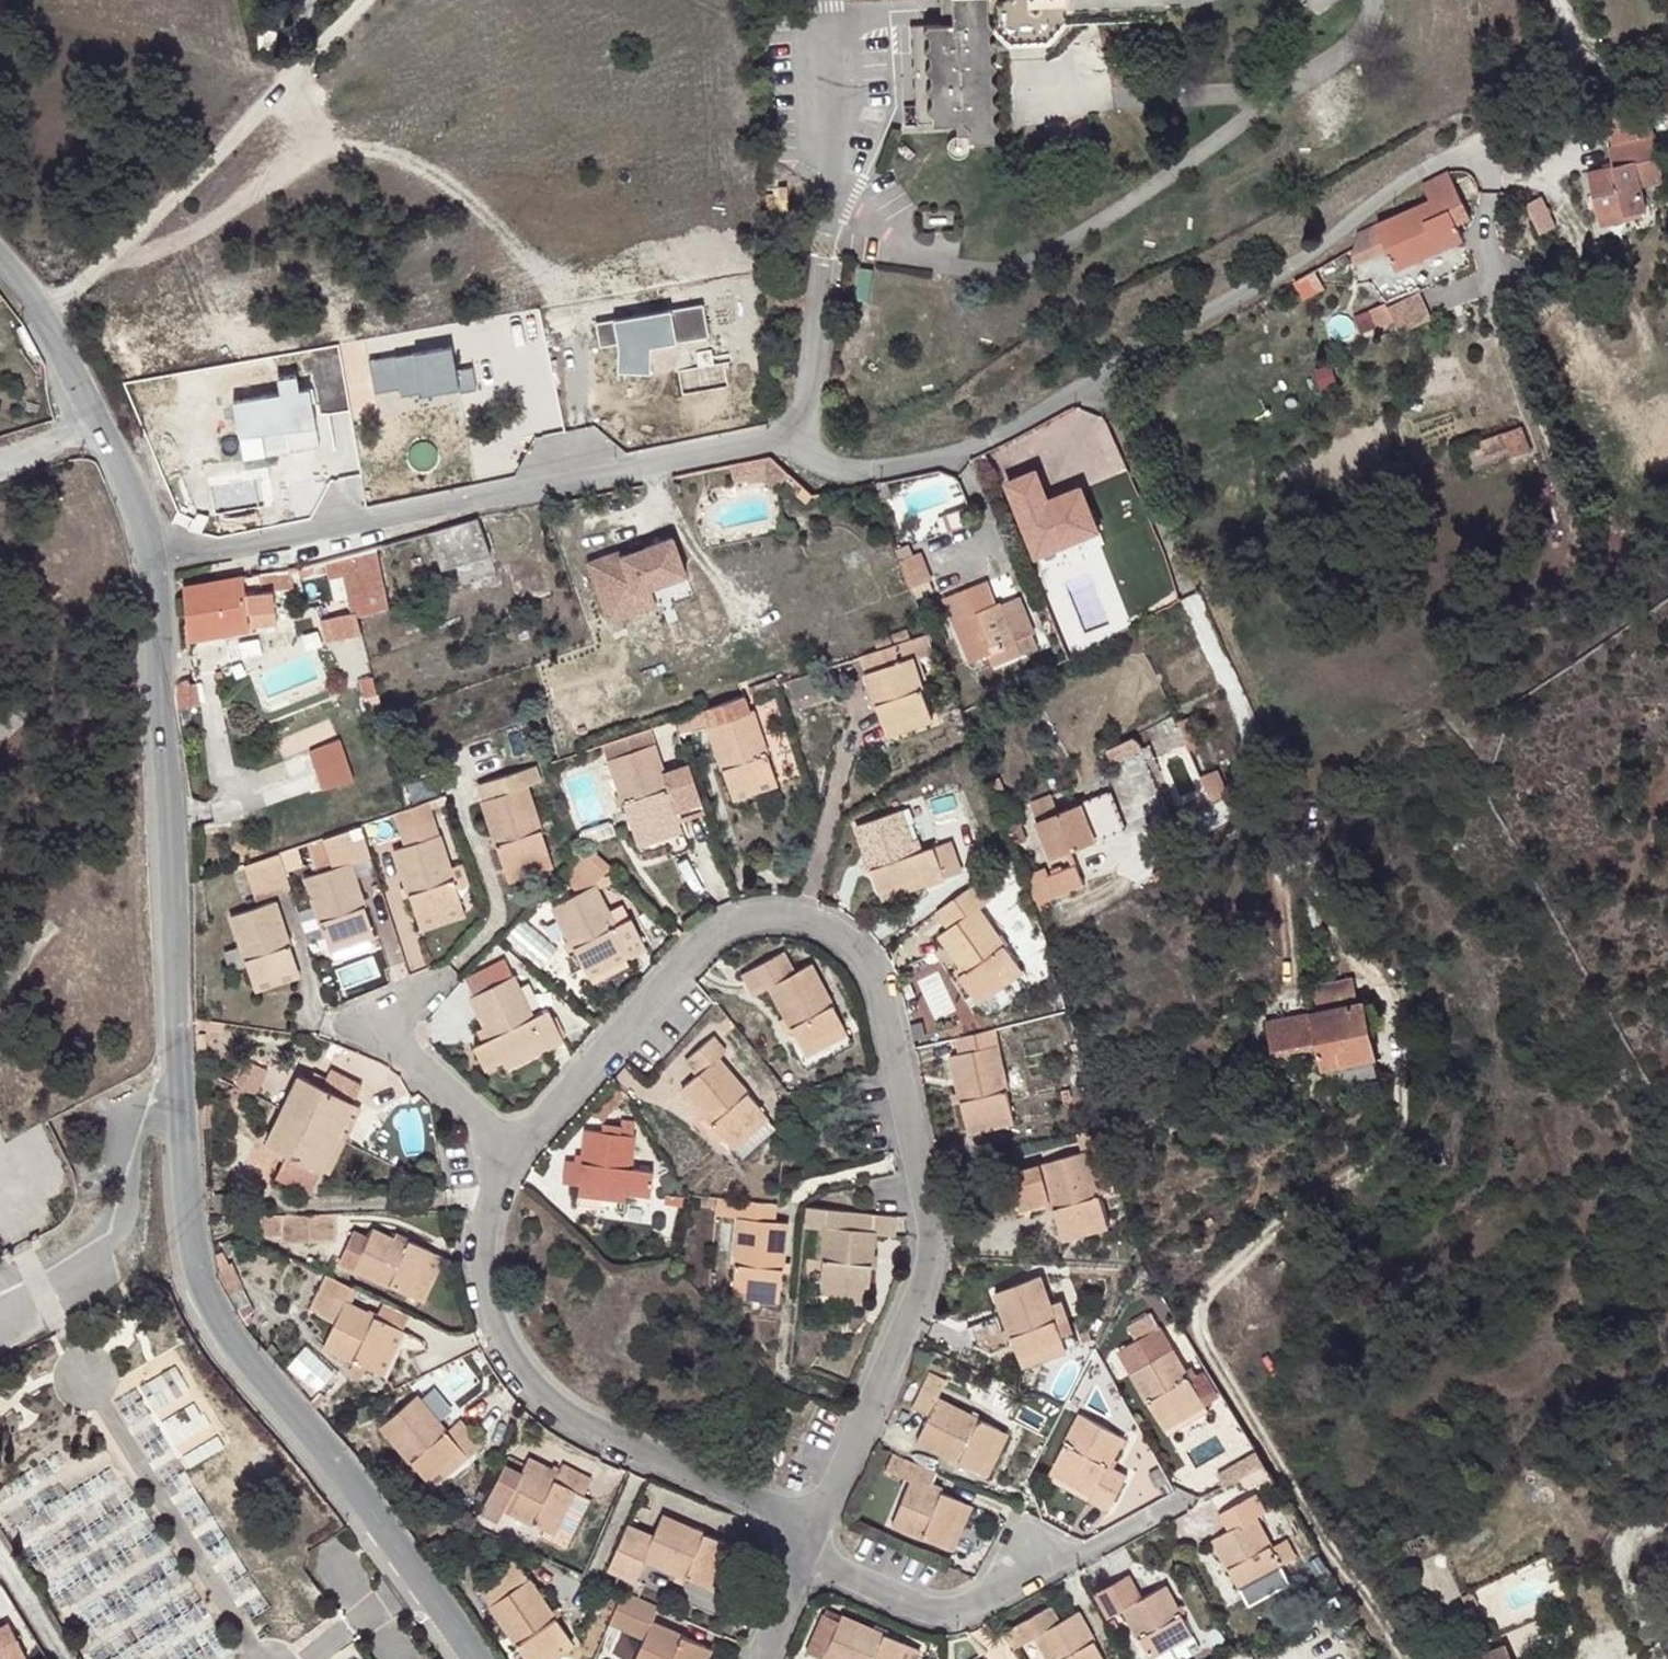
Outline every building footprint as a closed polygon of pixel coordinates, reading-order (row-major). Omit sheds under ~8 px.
[(988,46),(987,22),(998,22),(1011,37),(1042,36),(1062,15),(1061,0),(941,0),(942,24),(912,26),(916,105),(904,105),(905,125),(955,123),(956,133),(968,132),(969,141),(993,139),(988,46)] [(276,29),(259,29),(259,46),(277,47),(276,29)] [(1078,43),(1088,86),(1114,80),(1105,37),(1078,43)] [(1648,111),(1610,120),(1616,146),(1654,137),(1648,111)] [(1637,161),(1659,155),(1654,137),(1616,146),(1610,148),(1615,166),(1589,172),(1601,221),(1648,209),(1637,161)] [(1431,201),(1379,224),(1390,247),(1399,267),(1427,254),(1464,237),(1457,224),(1469,218),(1447,172),(1423,183),(1431,201)] [(1390,247),(1379,224),(1359,233),(1353,251),(1357,262),(1390,247)] [(1432,266),(1427,254),(1399,267),(1404,279),(1432,266)] [(1385,303),(1370,310),(1379,328),(1415,311),(1408,295),(1387,305),(1385,303)] [(714,305),(605,313),(606,342),(632,340),(634,368),(666,366),(665,339),(716,336),(714,305)] [(372,355),(377,388),(409,384),(410,393),(475,385),(470,343),(372,355)] [(323,370),(326,408),(350,406),(346,345),(307,348),(309,371),(323,370)] [(295,389),(237,398),(244,438),(329,423),(320,369),(292,374),(295,389)] [(744,461),(729,464),(733,479),(747,477),(744,461)] [(777,463),(765,476),(775,485),(786,472),(777,463)] [(1039,471),(1011,482),(1037,549),(1099,524),(1085,487),(1052,500),(1039,471)] [(872,484),(876,496),(879,502),(892,497),(884,479),(872,484)] [(970,505),(943,515),(949,530),(976,520),(970,505)] [(478,517),(431,531),(442,570),(490,555),(478,517)] [(1102,532),(1099,524),(1037,549),(1040,557),(1102,532)] [(620,550),(589,562),(610,622),(672,600),(665,582),(687,574),(674,537),(645,547),(632,551),(622,555),(620,550)] [(630,545),(632,551),(645,547),(643,541),(630,545)] [(901,560),(912,556),(908,543),(897,549),(901,560)] [(380,572),(373,548),(361,551),(372,590),(384,587),(380,572)] [(901,560),(912,587),(931,580),(920,553),(912,556),(901,560)] [(213,634),(248,627),(247,613),(275,610),(270,572),(243,575),(184,586),(188,639),(213,634)] [(991,667),(1022,655),(1007,616),(1001,602),(997,604),(988,581),(945,598),(970,660),(986,653),(991,667)] [(384,587),(372,590),(357,595),(363,614),(389,606),(384,587)] [(1022,655),(1039,648),(1023,609),(1007,616),(1022,655)] [(247,613),(248,627),(276,624),(275,610),(247,613)] [(930,633),(935,647),(947,642),(942,628),(930,633)] [(912,657),(936,648),(935,647),(930,633),(929,631),(861,655),(867,672),(912,657)] [(930,709),(912,657),(867,672),(886,725),(930,709)] [(749,710),(744,695),(718,703),(675,719),(681,736),(709,725),(731,791),(774,776),(751,710),(749,710)] [(934,719),(930,709),(886,725),(890,735),(934,719)] [(350,737),(316,746),(328,788),(361,779),(350,737)] [(1136,737),(1105,749),(1110,759),(1140,747),(1136,737)] [(680,818),(706,809),(689,761),(664,771),(655,743),(610,759),(641,853),(670,843),(673,853),(690,847),(680,818)] [(542,781),(537,765),(480,784),(486,799),(482,800),(505,865),(549,851),(527,786),(542,781)] [(598,766),(569,776),(590,838),(619,828),(598,766)] [(1203,782),(1211,802),(1227,795),(1218,775),(1203,782)] [(778,786),(774,776),(731,791),(735,801),(778,786)] [(1058,813),(1037,822),(1052,859),(1124,829),(1109,792),(1058,813)] [(1030,803),(1037,822),(1058,813),(1049,794),(1030,803)] [(429,801),(408,808),(396,812),(408,846),(395,850),(418,916),(462,900),(458,888),(451,866),(429,801)] [(857,827),(880,890),(923,874),(927,885),(946,878),(935,848),(916,854),(900,811),(857,827)] [(360,824),(323,837),(333,868),(305,877),(328,943),(372,927),(351,863),(372,857),(360,824)] [(1015,828),(1021,844),(1028,841),(1022,825),(1017,827),(1015,828)] [(952,841),(935,848),(946,878),(964,871),(952,841)] [(582,849),(607,872),(612,867),(587,845),(582,849)] [(596,885),(607,872),(582,849),(570,862),(596,885)] [(279,851),(244,863),(257,899),(291,887),(279,851)] [(553,862),(549,851),(505,865),(509,876),(553,862)] [(461,863),(451,866),(458,888),(469,884),(461,863)] [(1027,884),(1036,906),(1086,882),(1078,863),(1050,875),(1027,884)] [(1046,866),(1024,875),(1027,884),(1050,875),(1046,866)] [(923,874),(880,890),(884,901),(927,885),(923,874)] [(981,880),(935,911),(947,929),(939,935),(966,972),(960,976),(973,994),(1018,963),(980,907),(993,898),(981,880)] [(616,926),(596,885),(555,905),(585,967),(625,947),(630,957),(648,948),(633,917),(616,926)] [(462,900),(418,916),(422,930),(468,915),(462,900)] [(231,916),(240,946),(247,965),(252,982),(298,966),(276,902),(231,916)] [(383,927),(394,973),(426,966),(415,919),(383,927)] [(376,938),(372,927),(328,943),(332,953),(376,938)] [(247,965),(240,946),(224,952),(231,971),(247,965)] [(625,947),(585,967),(590,977),(630,957),(625,947)] [(770,986),(785,1015),(795,1034),(802,1047),(843,1025),(811,964),(795,973),(784,951),(743,973),(755,995),(770,986)] [(486,1069),(503,1060),(545,1039),(550,1049),(565,1041),(550,1009),(534,1017),(506,959),(494,965),(502,981),(476,994),(471,997),(491,1038),(475,1046),(486,1069)] [(1018,963),(973,994),(980,1003),(1024,972),(1018,963)] [(468,978),(476,994),(502,981),(494,965),(468,978)] [(301,975),(298,966),(252,982),(256,992),(301,975)] [(1324,984),(1328,1007),(1370,998),(1365,975),(1324,984)] [(1362,1002),(1313,1014),(1329,1085),(1379,1073),(1362,1002)] [(795,1034),(785,1015),(778,1019),(788,1037),(795,1034)] [(848,1035),(843,1025),(802,1047),(808,1057),(848,1035)] [(992,1027),(955,1036),(960,1053),(951,1056),(968,1124),(1014,1112),(992,1027)] [(720,1132),(728,1141),(764,1111),(719,1057),(726,1051),(714,1037),(686,1060),(698,1074),(683,1087),(713,1123),(706,1128),(714,1137),(720,1132)] [(545,1039),(503,1060),(507,1070),(550,1049),(545,1039)] [(266,1069),(246,1060),(234,1085),(254,1094),(266,1069)] [(299,1075),(282,1108),(301,1117),(337,1135),(353,1102),(362,1084),(331,1068),(327,1076),(322,1086),(311,1080),(299,1075)] [(322,1086),(327,1076),(315,1071),(311,1080),(322,1086)] [(630,1092),(621,1084),(608,1098),(617,1107),(630,1092)] [(337,1135),(346,1140),(364,1106),(353,1102),(337,1135)] [(301,1117),(282,1108),(266,1142),(288,1153),(276,1176),(309,1192),(320,1169),(337,1135),(301,1117)] [(764,1111),(728,1141),(735,1149),(770,1119),(764,1111)] [(1014,1112),(968,1124),(970,1134),(1017,1123),(1014,1112)] [(586,1129),(580,1186),(628,1192),(652,1194),(654,1171),(630,1168),(634,1135),(586,1129)] [(329,1174),(346,1140),(337,1135),(320,1169),(329,1174)] [(1095,1174),(1089,1153),(1088,1150),(1083,1152),(1011,1173),(1021,1208),(1053,1199),(1061,1228),(1107,1214),(1102,1199),(1117,1195),(1109,1170),(1095,1174)] [(628,1192),(580,1186),(579,1198),(627,1203),(628,1192)] [(724,1216),(726,1198),(718,1197),(716,1215),(724,1216)] [(776,1221),(778,1203),(726,1198),(724,1216),(741,1217),(734,1285),(781,1291),(787,1222),(776,1221)] [(872,1212),(807,1206),(805,1226),(826,1228),(821,1281),(869,1286),(874,1230),(870,1230),(872,1212)] [(337,1239),(336,1212),(283,1213),(283,1236),(283,1240),(337,1239)] [(283,1213),(263,1214),(264,1236),(283,1236),(283,1213)] [(1107,1214),(1061,1228),(1064,1239),(1111,1226),(1107,1214)] [(408,1245),(395,1239),(374,1229),(356,1270),(412,1295),(433,1250),(411,1239),(408,1245)] [(398,1233),(395,1239),(408,1245),(411,1239),(398,1233)] [(433,1250),(412,1295),(422,1300),(444,1255),(433,1250)] [(353,1286),(328,1274),(311,1310),(336,1322),(325,1346),(376,1371),(397,1327),(345,1302),(353,1286)] [(1038,1274),(995,1291),(1026,1365),(1068,1348),(1062,1333),(1073,1328),(1062,1302),(1051,1306),(1038,1274)] [(869,1286),(821,1281),(820,1293),(868,1298),(869,1286)] [(780,1303),(781,1291),(734,1285),(732,1299),(780,1303)] [(397,1327),(376,1371),(386,1375),(407,1331),(397,1327)] [(1160,1421),(1202,1397),(1190,1377),(1159,1327),(1123,1348),(1137,1370),(1131,1373),(1160,1421)] [(183,1364),(149,1382),(160,1402),(194,1384),(183,1364)] [(1202,1397),(1218,1387),(1206,1367),(1190,1377),(1202,1397)] [(446,1370),(431,1381),(448,1402),(463,1391),(446,1370)] [(981,1471),(1001,1429),(937,1398),(947,1379),(929,1370),(912,1407),(930,1415),(917,1440),(981,1471)] [(1207,1406),(1202,1397),(1160,1421),(1166,1431),(1207,1406)] [(382,1429),(427,1480),(464,1449),(471,1457),(484,1445),(462,1419),(448,1430),(419,1398),(382,1429)] [(1085,1414),(1057,1465),(1097,1486),(1093,1495),(1091,1499),(1109,1509),(1127,1474),(1110,1465),(1125,1436),(1119,1433),(1100,1423),(1085,1414)] [(1104,1417),(1100,1423),(1119,1433),(1123,1427),(1104,1417)] [(1010,1433),(1001,1429),(981,1471),(989,1475),(1010,1433)] [(464,1449),(427,1480),(435,1489),(471,1457),(464,1449)] [(1269,1450),(1228,1468),(1234,1481),(1275,1463),(1269,1450)] [(929,1485),(936,1470),(906,1457),(899,1473),(912,1478),(893,1523),(944,1545),(964,1501),(929,1485)] [(506,1509),(557,1534),(578,1490),(586,1494),(594,1477),(565,1462),(561,1470),(546,1463),(542,1471),(528,1464),(525,1472),(507,1463),(482,1512),(500,1520),(506,1509)] [(1097,1486),(1057,1465),(1053,1473),(1093,1495),(1097,1486)] [(578,1490),(557,1534),(566,1538),(586,1494),(578,1490)] [(1213,1538),(1241,1589),(1263,1577),(1268,1587),(1271,1593),(1292,1582),(1283,1564),(1273,1546),(1256,1515),(1262,1512),(1253,1496),(1220,1513),(1229,1530),(1213,1538)] [(974,1505),(964,1501),(944,1545),(954,1550),(974,1505)] [(656,1536),(629,1525),(611,1568),(638,1580),(646,1559),(710,1586),(728,1543),(664,1516),(656,1536)] [(1286,1538),(1273,1546),(1283,1564),(1296,1557),(1286,1538)] [(738,1547),(728,1543),(710,1586),(719,1590),(738,1547)] [(570,1634),(518,1560),(479,1587),(529,1658),(534,1658),(570,1634)] [(1263,1577),(1241,1589),(1246,1599),(1268,1587),(1263,1577)] [(1122,1609),(1151,1658),(1194,1635),(1165,1585),(1122,1609)] [(660,1607),(625,1592),(612,1623),(647,1637),(638,1658),(698,1658),(703,1646),(653,1624),(660,1607)] [(1005,1630),(1015,1647),(1035,1636),(1049,1658),(1104,1658),(1077,1612),(1061,1622),(1051,1604),(1005,1630)] [(829,1607),(826,1614),(840,1619),(842,1613),(829,1607)] [(825,1658),(900,1658),(908,1642),(842,1613),(840,1619),(826,1614),(823,1613),(807,1651),(825,1658)] [(0,1624),(0,1632),(13,1626),(9,1619),(0,1624)] [(30,1657),(13,1626),(0,1632),(0,1658),(27,1658),(30,1657)] [(570,1634),(534,1658),(556,1658),(577,1644),(570,1634)] [(1151,1658),(1171,1658),(1198,1643),(1194,1635),(1151,1658)] [(1452,1658),(1464,1658),(1456,1641),(1447,1645),(1452,1658)] [(900,1658),(911,1658),(917,1645),(908,1642),(900,1658)] [(703,1646),(698,1658),(710,1658),(714,1651),(703,1646)] [(1508,1647),(1479,1658),(1513,1658),(1508,1647)]
